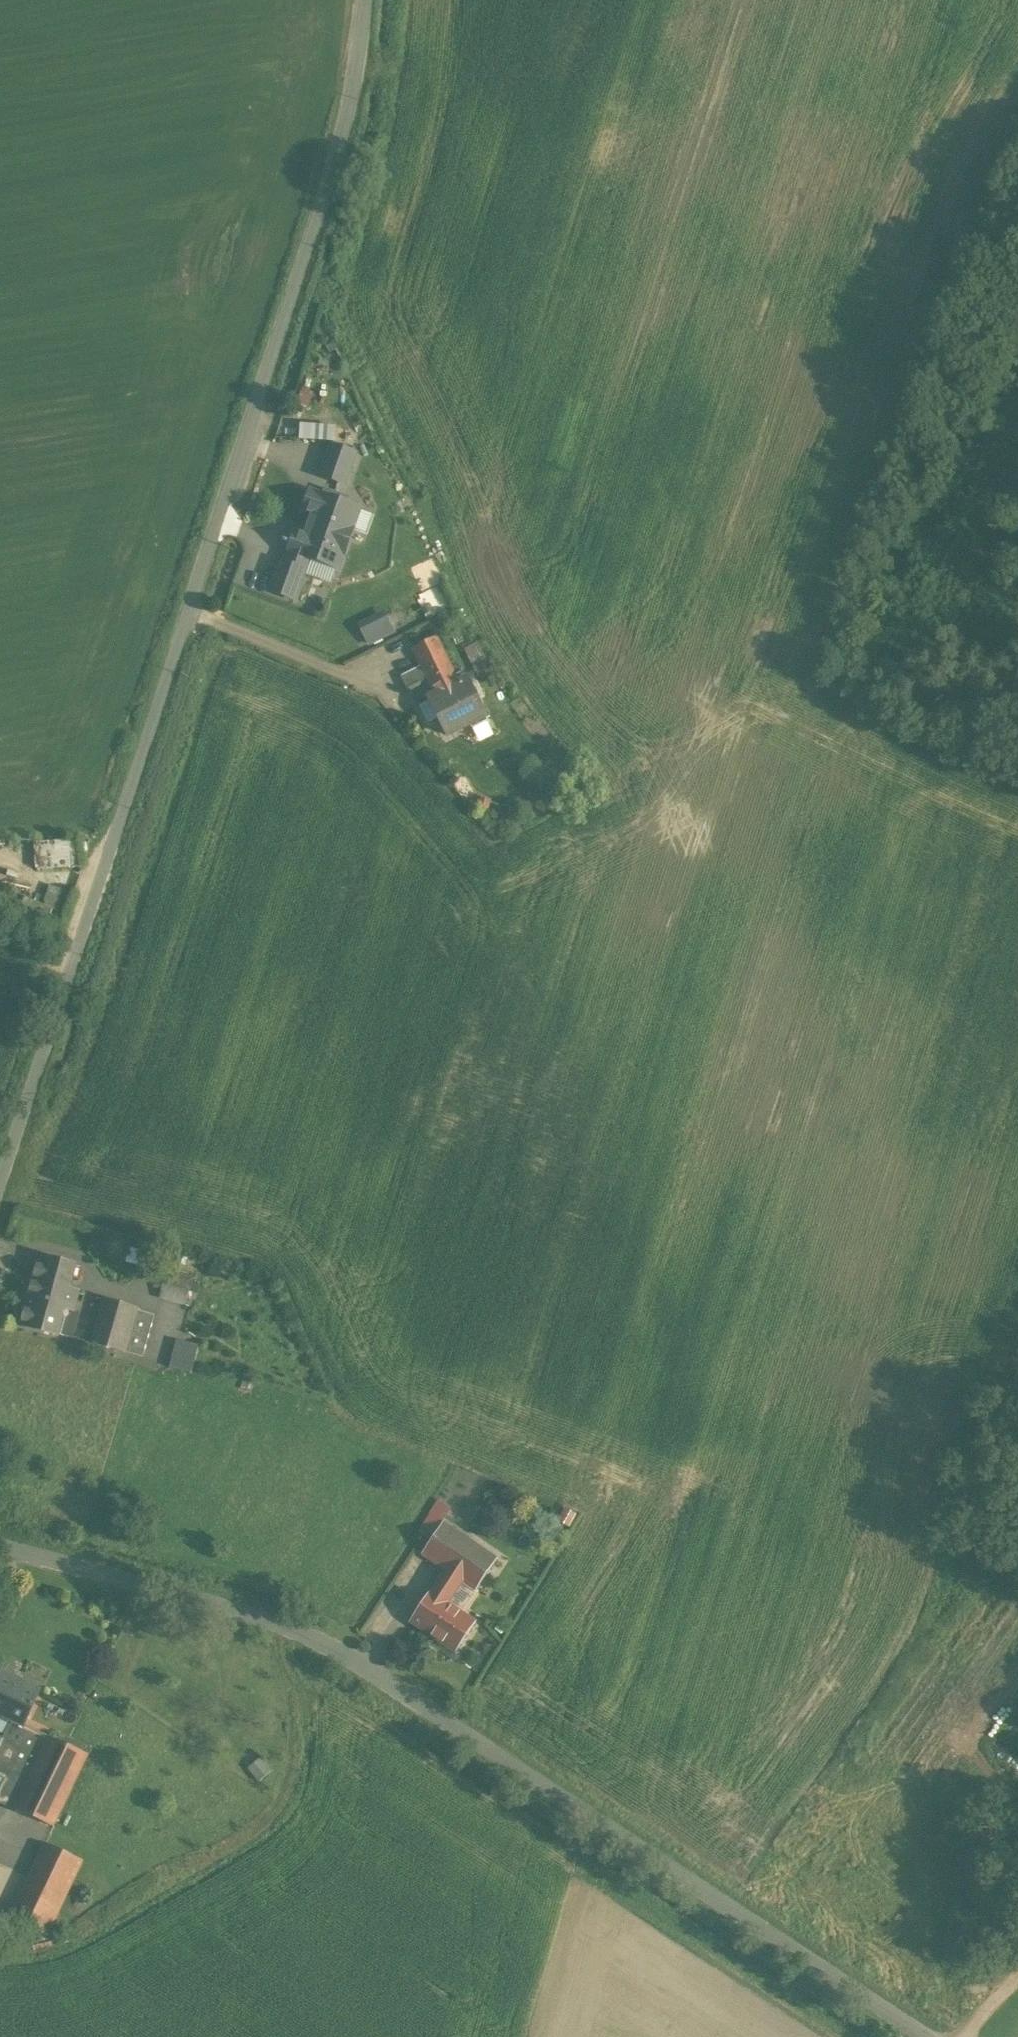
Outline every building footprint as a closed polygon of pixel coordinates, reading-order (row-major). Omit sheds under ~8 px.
[(330,445),(320,474),(343,482),(353,453),(330,445)] [(358,508),(324,496),(318,514),(352,526),(358,508)] [(377,509),(360,503),(358,508),(352,526),(369,532),(377,509)] [(352,526),(318,514),(303,555),(337,568),(337,566),(352,526)] [(369,532),(352,526),(337,566),(354,572),(369,532)] [(304,570),(280,562),(269,591),(294,600),(304,570)] [(363,621),(374,644),(402,630),(391,607),(363,621)] [(436,636),(413,648),(422,666),(445,654),(436,636)] [(482,640),(470,646),(481,671),(494,665),(482,640)] [(455,675),(445,654),(422,666),(428,678),(431,684),(424,687),(447,734),(486,715),(464,670),(455,675)] [(422,666),(400,676),(407,689),(428,678),(422,666)] [(74,1265),(39,1256),(20,1324),(55,1334),(62,1307),(70,1309),(76,1291),(55,1285),(58,1275),(70,1279),(74,1265)] [(192,1278),(170,1273),(164,1296),(185,1302),(192,1278)] [(135,1307),(104,1299),(92,1343),(123,1352),(135,1309),(135,1307)] [(154,1315),(135,1309),(123,1352),(142,1357),(154,1315)] [(173,1365),(196,1371),(204,1343),(181,1337),(173,1365)] [(499,1557),(444,1521),(423,1552),(446,1567),(464,1580),(478,1589),(499,1557)] [(1011,1542),(1007,1558),(1017,1560),(1017,1544),(1011,1542)] [(446,1567),(411,1620),(456,1650),(475,1621),(448,1603),(464,1580),(446,1567)] [(0,1673),(0,1714),(16,1721),(23,1724),(39,1691),(0,1673)] [(49,1736),(23,1724),(23,1725),(16,1721),(7,1739),(6,1741),(39,1757),(49,1736)] [(87,1754),(49,1736),(39,1757),(14,1808),(53,1826),(87,1754)] [(6,1741),(7,1739),(2,1737),(0,1742),(0,1774),(6,1777),(0,1790),(0,1801),(14,1808),(39,1757),(6,1741)] [(253,1766),(261,1779),(275,1770),(267,1757),(253,1766)] [(81,1860),(45,1842),(9,1917),(45,1935),(81,1860)]
